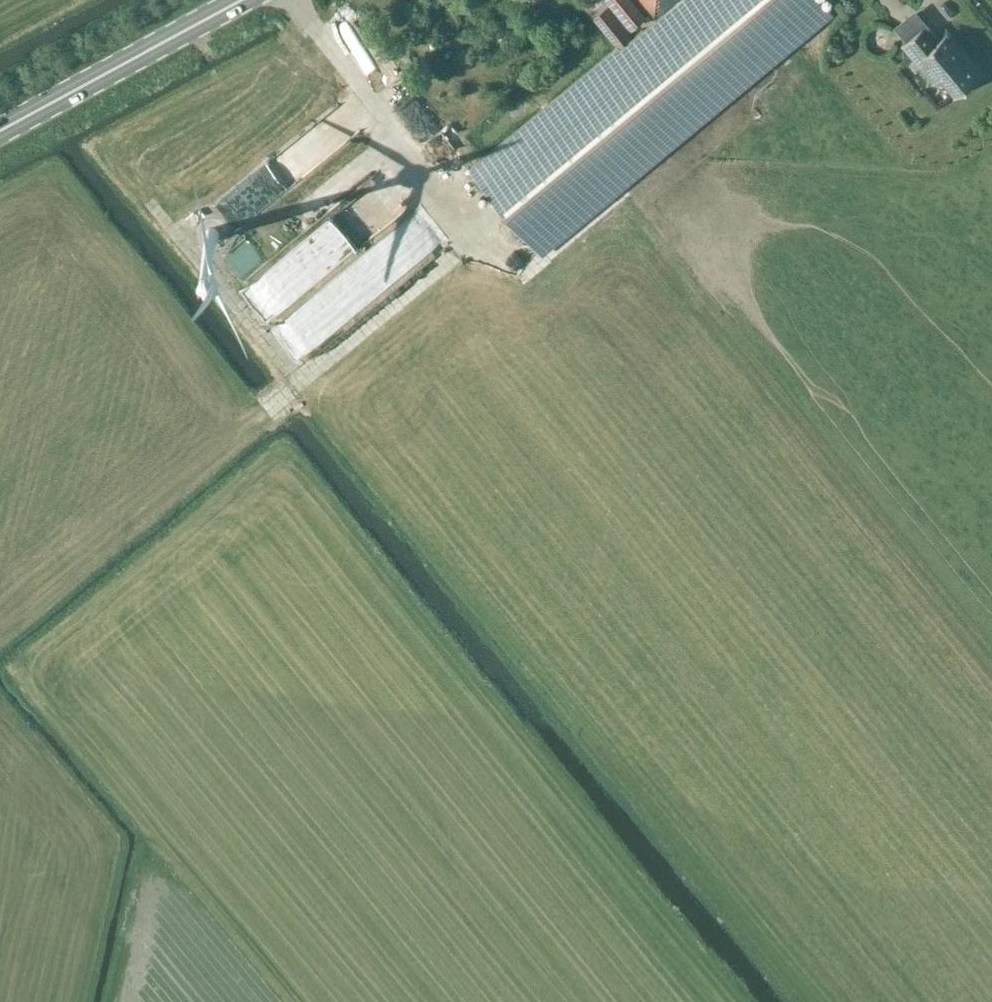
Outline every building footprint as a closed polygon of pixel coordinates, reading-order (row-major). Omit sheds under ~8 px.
[(830,10),(821,0),(678,0),(619,49),(616,45),(469,167),(539,251),(830,10)] [(675,0),(586,0),(583,3),(595,17),(618,47),(632,36),(609,6),(612,3),(630,25),(649,11),(654,17),(675,0)] [(898,40),(921,26),(913,12),(890,26),(898,40)] [(955,95),(980,75),(946,34),(938,40),(934,36),(936,34),(927,23),(905,41),(925,65),(922,68),(934,82),(940,77),(955,95)] [(268,330),(290,360),(445,244),(414,202),(276,306),(284,318),(268,330)] [(204,237),(204,238),(204,239),(204,240),(205,240),(205,241),(206,242),(206,243),(207,243),(208,244),(209,244),(210,244),(210,245),(211,245),(212,244),(213,244),(214,244),(215,244),(215,243),(216,243),(216,242),(217,242),(217,241),(218,240),(218,239),(218,238),(218,237),(218,236),(218,235),(218,234),(217,234),(217,233),(216,232),(215,231),(214,231),(213,230),(212,230),(211,230),(210,230),(209,230),(209,231),(208,231),(207,231),(206,232),(206,233),(205,233),(205,234),(204,235),(204,236),(204,237)]
